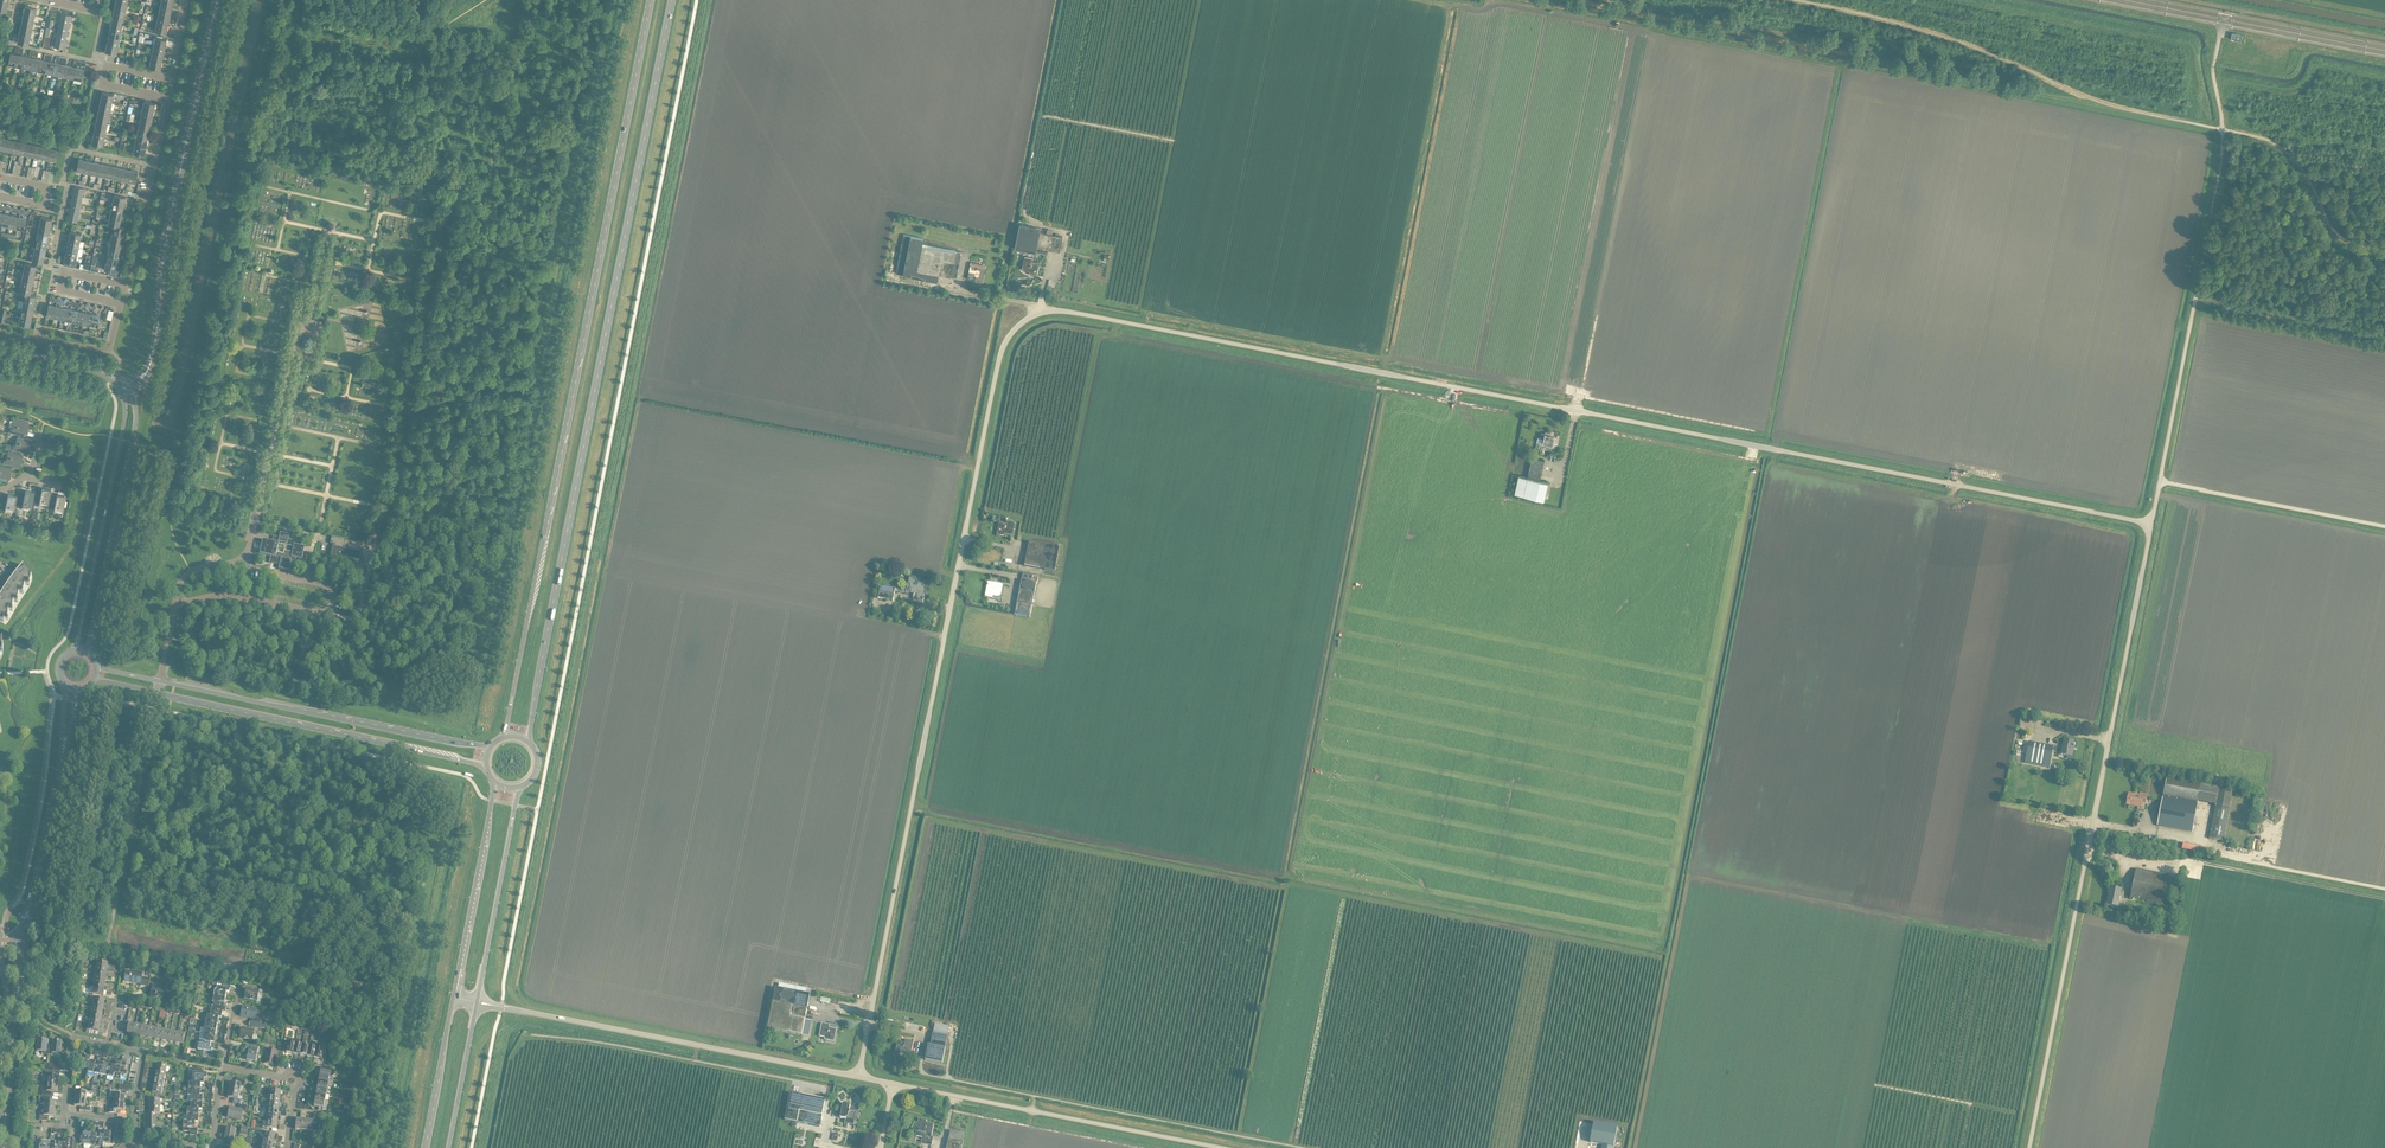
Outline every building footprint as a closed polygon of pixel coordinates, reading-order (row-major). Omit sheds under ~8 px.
[(127,2),(117,0),(116,0),(114,7),(125,9),(127,2)] [(172,4),(161,2),(159,9),(171,11),(172,4)] [(25,6),(23,13),(34,16),(36,8),(34,8),(28,6),(25,6)] [(124,17),(125,9),(114,7),(113,14),(124,17)] [(171,11),(159,9),(158,16),(169,19),(171,11)] [(34,16),(23,13),(22,21),(33,23),(34,16)] [(70,18),(72,19),(73,16),(61,13),(59,22),(69,24),(70,18)] [(124,17),(113,14),(111,22),(122,24),(124,17)] [(169,19),(158,16),(156,24),(167,26),(169,19)] [(33,23),(22,21),(20,28),(31,30),(33,23)] [(71,24),(69,24),(59,22),(57,30),(67,32),(68,27),(70,27),(71,24)] [(122,24),(111,22),(110,29),(121,31),(122,24)] [(167,26),(156,24),(154,33),(158,33),(158,32),(166,33),(167,26)] [(31,30),(20,28),(19,35),(30,38),(31,30)] [(121,31),(110,29),(108,36),(119,39),(121,31)] [(69,33),(67,32),(57,30),(56,39),(65,41),(67,35),(68,35),(69,33)] [(2242,35),(2232,33),(2230,39),(2241,41),(2242,35)] [(17,43),(28,45),(30,38),(19,35),(17,43)] [(107,44),(118,46),(119,39),(108,36),(107,44)] [(153,45),(165,47),(166,39),(155,37),(153,45)] [(67,41),(65,41),(56,39),(54,47),(63,49),(65,43),(66,44),(67,41)] [(118,46),(107,44),(105,51),(116,54),(118,46)] [(152,52),(163,54),(165,47),(153,45),(152,52)] [(8,64),(15,66),(19,48),(15,47),(14,54),(10,53),(8,64)] [(21,56),(23,49),(19,48),(15,66),(23,68),(25,56),(21,56)] [(30,69),(34,51),(30,50),(29,57),(25,56),(23,68),(30,69)] [(34,51),(30,69),(37,71),(40,60),(36,59),(37,52),(34,51)] [(163,54),(152,52),(150,59),(162,62),(163,54)] [(44,72),(48,54),(45,54),(43,60),(40,60),(37,71),(44,72)] [(52,74),(54,63),(51,62),(52,55),(48,54),(44,72),(52,74)] [(54,63),(52,74),(59,75),(63,57),(59,57),(58,63),(54,63)] [(66,77),(69,66),(65,65),(67,58),(63,57),(59,75),(66,77)] [(162,62),(150,59),(149,67),(160,69),(162,62)] [(69,66),(66,77),(74,79),(78,61),(74,60),(72,67),(69,66)] [(78,61),(74,79),(81,80),(84,69),(86,62),(78,61)] [(102,92),(101,100),(112,102),(113,94),(102,92)] [(77,97),(70,96),(69,102),(77,104),(78,100),(77,100),(77,97)] [(101,100),(99,107),(110,109),(112,102),(101,100)] [(144,101),(142,108),(153,111),(155,103),(144,101)] [(97,114),(109,117),(110,109),(99,107),(97,114)] [(152,118),(153,111),(142,108),(141,116),(152,118)] [(96,122),(107,124),(109,117),(97,114),(96,122)] [(150,125),(152,118),(141,116),(139,123),(150,125)] [(94,129),(105,131),(107,124),(96,122),(94,129)] [(149,133),(150,125),(139,123),(138,130),(149,133)] [(105,131),(94,129),(93,136),(104,139),(105,131)] [(147,140),(149,133),(138,130),(136,138),(147,140)] [(93,136),(91,144),(102,146),(104,139),(93,136)] [(136,138),(135,145),(146,147),(147,140),(136,138)] [(15,141),(7,139),(5,150),(12,152),(15,141)] [(22,142),(15,141),(12,152),(20,153),(22,142)] [(29,144),(22,142),(20,153),(27,155),(29,144)] [(37,145),(29,144),(27,155),(34,156),(37,145)] [(44,147),(37,145),(34,156),(42,158),(44,147)] [(135,145),(133,152),(144,155),(146,147),(135,145)] [(51,148),(44,147),(42,158),(49,159),(51,148)] [(59,150),(51,148),(49,159),(56,161),(59,150)] [(86,160),(79,159),(76,170),(84,172),(86,160)] [(93,162),(86,160),(84,172),(91,173),(93,162)] [(101,164),(93,162),(91,173),(98,175),(101,164)] [(108,165),(101,164),(98,175),(106,176),(108,165)] [(115,167),(108,165),(106,176),(113,178),(115,167)] [(123,168),(115,167),(113,178),(120,179),(123,168)] [(130,170),(123,168),(120,179),(128,181),(130,170)] [(138,171),(130,170),(128,181),(135,183),(138,171)] [(72,195),(82,197),(84,188),(74,186),(73,192),(71,192),(71,194),(72,195)] [(72,195),(71,200),(69,200),(69,203),(71,203),(80,205),(82,197),(72,195)] [(124,202),(125,197),(114,195),(113,202),(126,205),(127,202),(124,202)] [(111,209),(122,212),(123,207),(125,208),(126,205),(113,202),(111,209)] [(69,211),(79,213),(80,205),(71,203),(69,209),(68,208),(67,211),(69,212),(69,211)] [(109,217),(123,220),(124,217),(121,216),(122,212),(111,209),(109,217)] [(30,215),(29,219),(33,220),(33,217),(38,212),(34,210),(30,215)] [(77,222),(79,213),(69,211),(69,212),(68,217),(66,217),(65,219),(77,222)] [(4,214),(2,225),(9,226),(11,215),(4,214)] [(9,226),(16,228),(19,217),(11,215),(9,226)] [(16,228),(24,230),(26,219),(19,217),(16,228)] [(39,224),(53,227),(54,224),(51,224),(52,219),(41,217),(39,224)] [(119,227),(119,226),(120,222),(122,222),(123,220),(109,217),(108,224),(114,226),(114,225),(119,227)] [(38,231),(49,234),(50,229),(52,230),(53,227),(39,224),(38,231)] [(112,233),(125,236),(126,233),(124,232),(125,227),(119,226),(119,227),(114,225),(114,226),(112,233)] [(1037,247),(1040,232),(1040,229),(1019,225),(1015,248),(1036,252),(1037,247)] [(49,234),(38,231),(36,239),(50,242),(50,239),(48,238),(49,234)] [(66,238),(79,241),(80,237),(82,237),(83,234),(81,234),(81,233),(70,231),(69,236),(67,235),(66,238)] [(1059,252),(1062,237),(1040,232),(1037,247),(1047,249),(1059,252)] [(125,236),(112,233),(110,240),(122,242),(123,238),(125,238),(125,236)] [(923,239),(903,235),(896,273),(937,281),(939,274),(956,278),(961,252),(922,245),(923,239)] [(79,241),(66,238),(65,241),(68,241),(67,246),(78,248),(79,241)] [(35,246),(46,249),(47,244),(49,245),(50,242),(36,239),(35,246)] [(109,247),(122,250),(123,247),(121,247),(122,242),(110,240),(109,247)] [(33,253),(47,256),(47,253),(45,253),(46,249),(35,246),(33,253)] [(63,253),(76,256),(78,248),(67,246),(66,250),(63,250),(63,253)] [(105,254),(119,257),(119,253),(122,253),(122,250),(109,247),(108,252),(106,252),(105,254)] [(46,259),(47,256),(33,253),(32,261),(43,263),(44,259),(46,259)] [(76,256),(63,253),(62,256),(65,256),(64,261),(75,263),(76,263),(77,260),(75,260),(76,256)] [(119,257),(105,254),(104,257),(107,257),(106,262),(119,265),(120,262),(118,261),(119,257)] [(1036,275),(1039,263),(1031,261),(1032,258),(1024,257),(1021,270),(1029,271),(1029,274),(1036,275)] [(119,265),(106,262),(104,269),(115,272),(116,267),(119,268),(119,265)] [(24,270),(37,273),(38,270),(35,270),(36,265),(25,263),(24,270)] [(982,283),(985,268),(970,265),(967,278),(975,279),(975,281),(982,283)] [(37,273),(24,270),(22,278),(33,280),(34,276),(36,276),(37,273)] [(22,278),(20,285),(34,288),(34,285),(32,284),(33,280),(22,278)] [(34,288),(20,285),(19,293),(25,294),(30,295),(31,290),(33,291),(34,288)] [(23,301),(36,304),(37,301),(35,300),(36,296),(30,295),(25,294),(23,301)] [(21,308),(32,311),(33,306),(36,307),(36,304),(23,301),(21,308)] [(53,317),(56,306),(48,304),(46,316),(53,317)] [(61,319),(63,308),(56,306),(53,317),(61,319)] [(20,315),(33,318),(34,315),(31,315),(32,311),(21,308),(20,315)] [(63,308),(61,319),(68,320),(70,309),(63,308)] [(70,309),(68,320),(75,322),(78,311),(70,309)] [(78,311),(75,322),(83,323),(85,312),(78,311)] [(85,312),(83,323),(90,325),(92,314),(85,312)] [(92,314),(90,325),(98,327),(100,315),(92,314)] [(33,321),(33,318),(20,315),(18,323),(29,325),(30,321),(33,321)] [(10,428),(9,433),(18,434),(19,430),(27,432),(29,423),(14,420),(12,429),(10,428)] [(1554,436),(1549,435),(1550,433),(1545,432),(1544,434),(1541,433),(1540,438),(1543,439),(1542,444),(1547,445),(1546,448),(1551,449),(1554,436)] [(13,445),(12,449),(20,451),(21,447),(30,449),(32,440),(17,437),(15,446),(13,445)] [(4,460),(3,464),(11,466),(12,462),(21,463),(23,454),(8,451),(6,460),(4,460)] [(1543,500),(1547,483),(1539,481),(1544,460),(1532,457),(1527,478),(1518,476),(1514,494),(1543,500)] [(8,481),(9,477),(10,478),(12,468),(0,466),(0,480),(8,481)] [(36,496),(34,505),(38,506),(39,503),(48,505),(51,490),(42,488),(40,497),(36,496)] [(19,498),(17,507),(22,508),(22,506),(31,508),(34,493),(25,491),(23,499),(19,498)] [(2,502),(0,511),(4,512),(5,510),(14,511),(17,496),(8,494),(6,503),(2,502)] [(51,502),(49,512),(53,513),(54,510),(63,511),(66,496),(57,494),(55,503),(51,502)] [(1012,535),(1015,522),(1007,521),(1006,524),(999,522),(996,535),(1004,536),(1005,534),(1012,535)] [(270,561),(276,562),(280,563),(279,568),(289,570),(290,564),(294,565),(295,557),(302,559),(304,546),(301,545),(301,542),(288,539),(289,534),(280,532),(279,538),(274,536),(273,542),(263,539),(260,553),(271,556),(270,561)] [(1055,571),(1059,547),(1029,541),(1024,565),(1055,571)] [(4,621),(4,616),(8,616),(8,607),(12,607),(14,598),(18,598),(19,589),(23,590),(26,581),(30,582),(31,577),(31,576),(31,577),(25,565),(23,566),(22,565),(20,568),(16,572),(15,573),(13,576),(12,577),(9,581),(7,585),(6,586),(5,587),(3,591),(0,595),(0,620),(4,621)] [(923,601),(924,594),(922,593),(924,582),(917,580),(917,577),(909,576),(907,588),(905,588),(901,590),(895,589),(880,586),(878,598),(893,601),(895,592),(905,593),(907,592),(908,594),(913,595),(912,595),(913,596),(913,599),(923,601)] [(1030,617),(1036,582),(1021,579),(1015,614),(1030,617)] [(1000,597),(1003,584),(988,581),(985,596),(992,598),(993,596),(1000,597)] [(2074,747),(2075,746),(2073,746),(2074,742),(2064,739),(2061,754),(2072,756),(2074,747)] [(2049,767),(2053,746),(2018,740),(2014,760),(2049,767)] [(2164,794),(2198,801),(2201,785),(2167,778),(2164,794)] [(2219,788),(2215,806),(2229,809),(2233,791),(2219,788)] [(2146,802),(2147,794),(2140,792),(2139,795),(2128,793),(2127,804),(2141,806),(2142,801),(2146,802)] [(2198,801),(2164,794),(2158,825),(2192,831),(2198,801)] [(2229,809),(2215,806),(2209,838),(2223,841),(2229,809)] [(2152,844),(2154,837),(2146,835),(2145,842),(2152,844)] [(2162,903),(2168,875),(2136,869),(2130,897),(2162,903)] [(2117,907),(2121,889),(2110,887),(2107,904),(2117,907)] [(95,974),(113,977),(113,975),(112,974),(106,973),(107,969),(96,968),(95,974)] [(126,971),(124,981),(140,983),(140,984),(146,985),(147,978),(141,977),(142,973),(126,971)] [(104,986),(105,982),(94,980),(94,987),(111,989),(111,988),(110,986),(104,986)] [(213,996),(225,998),(226,992),(229,992),(230,984),(213,981),(212,985),(215,986),(213,996)] [(161,998),(160,1003),(168,1004),(170,996),(163,995),(164,989),(153,987),(154,983),(153,983),(151,996),(161,998)] [(246,987),(244,998),(257,1001),(259,990),(246,987)] [(808,1036),(811,1020),(805,1019),(807,1009),(810,994),(775,987),(770,1015),(768,1028),(808,1036)] [(224,1004),(225,998),(213,996),(211,1005),(226,1008),(226,1004),(224,1004)] [(93,1004),(110,1007),(111,1006),(110,1005),(104,1003),(105,1000),(94,998),(93,1004)] [(110,1009),(110,1007),(93,1004),(92,1010),(102,1012),(103,1009),(109,1010),(110,1009)] [(225,1012),(226,1008),(211,1005),(209,1015),(218,1017),(221,1018),(223,1011),(225,1012)] [(240,1016),(251,1018),(250,1022),(260,1023),(261,1017),(255,1016),(256,1008),(251,1007),(251,1008),(242,1006),(240,1016)] [(102,1016),(102,1012),(92,1010),(91,1017),(108,1020),(108,1018),(108,1017),(102,1016)] [(203,1019),(203,1020),(217,1023),(218,1017),(209,1015),(206,1014),(205,1020),(203,1019)] [(89,1023),(100,1025),(101,1021),(107,1022),(108,1022),(108,1020),(91,1017),(89,1023)] [(205,1022),(204,1027),(216,1030),(217,1023),(203,1020),(203,1022),(205,1022)] [(89,1023),(88,1029),(106,1033),(106,1031),(105,1030),(99,1029),(100,1025),(89,1023)] [(128,1023),(127,1032),(134,1034),(136,1024),(128,1023)] [(834,1041),(836,1029),(829,1027),(830,1024),(822,1023),(819,1036),(825,1037),(824,1039),(834,1041)] [(949,1026),(935,1023),(933,1033),(947,1036),(949,1026)] [(143,1025),(136,1024),(134,1034),(141,1035),(143,1025)] [(148,1036),(150,1027),(143,1025),(141,1035),(148,1036)] [(157,1028),(150,1027),(148,1036),(155,1038),(157,1028)] [(216,1030),(204,1027),(203,1034),(215,1036),(216,1030)] [(242,1027),(240,1037),(252,1039),(253,1034),(252,1034),(253,1029),(242,1027)] [(164,1029),(157,1028),(155,1038),(162,1039),(164,1029)] [(170,1031),(164,1029),(162,1039),(169,1041),(170,1031)] [(177,1032),(170,1031),(169,1041),(176,1042),(177,1032)] [(185,1034),(177,1032),(176,1042),(183,1043),(185,1034)] [(933,1033),(930,1045),(945,1047),(947,1036),(933,1033)] [(203,1034),(202,1040),(211,1042),(214,1042),(215,1036),(203,1034)] [(286,1051),(286,1052),(293,1053),(295,1043),(291,1043),(292,1038),(284,1037),(282,1047),(284,1048),(283,1051),(286,1051)] [(296,1038),(295,1043),(293,1053),(300,1054),(302,1045),(298,1044),(299,1039),(296,1038)] [(48,1054),(49,1045),(46,1045),(47,1039),(46,1039),(46,1041),(43,1040),(43,1039),(42,1039),(42,1040),(36,1039),(36,1040),(38,1040),(37,1051),(41,1051),(41,1053),(48,1054)] [(202,1040),(199,1039),(197,1049),(199,1050),(199,1051),(199,1052),(200,1052),(202,1051),(202,1050),(203,1051),(202,1054),(204,1055),(203,1057),(212,1059),(214,1052),(211,1052),(212,1048),(210,1048),(211,1042),(202,1040)] [(911,1054),(913,1041),(905,1039),(905,1042),(897,1041),(895,1053),(903,1055),(903,1052),(911,1054)] [(49,1045),(48,1054),(56,1055),(56,1053),(61,1053),(62,1042),(64,1043),(64,1042),(58,1042),(58,1041),(57,1041),(57,1042),(53,1041),(53,1040),(52,1046),(49,1045)] [(307,1056),(309,1046),(305,1045),(306,1043),(302,1042),(302,1045),(300,1054),(307,1056)] [(248,1048),(246,1059),(256,1061),(258,1046),(245,1044),(245,1048),(248,1048)] [(930,1045),(928,1044),(925,1059),(942,1063),(945,1047),(930,1045)] [(316,1047),(309,1046),(307,1056),(314,1057),(316,1047)] [(326,1049),(316,1047),(314,1057),(321,1058),(321,1059),(322,1060),(323,1060),(326,1049)] [(264,1057),(264,1062),(275,1064),(276,1060),(275,1059),(275,1055),(277,1055),(278,1050),(266,1048),(265,1053),(267,1054),(266,1058),(264,1057)] [(90,1060),(91,1056),(90,1056),(90,1057),(87,1056),(85,1056),(85,1053),(81,1052),(78,1066),(88,1068),(90,1060)] [(88,1072),(94,1073),(97,1061),(96,1061),(93,1061),(90,1060),(88,1068),(88,1072)] [(116,1061),(115,1065),(114,1073),(124,1075),(127,1061),(123,1060),(122,1063),(119,1062),(116,1062),(116,1061)] [(94,1073),(100,1074),(103,1062),(102,1062),(100,1062),(99,1062),(97,1062),(97,1061),(94,1073)] [(100,1074),(107,1075),(109,1064),(106,1063),(103,1063),(103,1062),(100,1074)] [(115,1065),(112,1064),(112,1065),(109,1064),(107,1075),(113,1077),(114,1073),(115,1065)] [(156,1071),(165,1073),(167,1065),(157,1064),(156,1071)] [(319,1069),(320,1070),(319,1078),(328,1080),(329,1076),(332,1076),(335,1074),(336,1070),(319,1067),(319,1069)] [(200,1083),(203,1083),(204,1077),(206,1077),(206,1073),(203,1073),(204,1070),(193,1068),(193,1072),(192,1072),(191,1082),(200,1083)] [(47,1083),(57,1084),(59,1072),(50,1071),(46,1070),(45,1076),(48,1076),(47,1083)] [(154,1078),(164,1080),(165,1073),(156,1071),(154,1078)] [(164,1080),(154,1078),(153,1085),(163,1087),(164,1080)] [(229,1089),(239,1091),(241,1084),(244,1085),(245,1080),(236,1078),(236,1083),(230,1082),(229,1089)] [(319,1078),(317,1085),(331,1087),(332,1080),(328,1080),(319,1078)] [(56,1092),(57,1084),(47,1083),(44,1083),(44,1086),(47,1086),(46,1090),(42,1089),(42,1095),(50,1096),(51,1091),(56,1092)] [(163,1087),(153,1085),(152,1092),(161,1094),(163,1087)] [(316,1092),(326,1093),(329,1094),(331,1087),(317,1085),(316,1092)] [(75,1098),(86,1099),(87,1091),(92,1092),(92,1088),(82,1087),(81,1090),(76,1090),(75,1098)] [(114,1101),(124,1102),(125,1095),(120,1094),(120,1090),(110,1089),(110,1096),(114,1097),(114,1101)] [(239,1104),(240,1104),(241,1100),(238,1099),(239,1091),(229,1089),(227,1097),(233,1098),(232,1103),(239,1104)] [(269,1096),(287,1097),(287,1096),(286,1095),(280,1094),(280,1090),(270,1089),(269,1096)] [(295,1108),(304,1109),(305,1091),(295,1091),(295,1108)] [(316,1092),(315,1099),(325,1100),(326,1093),(316,1092)] [(790,1092),(785,1120),(796,1122),(798,1110),(822,1115),(825,1099),(790,1092)] [(50,1096),(42,1095),(41,1100),(44,1100),(44,1108),(55,1109),(55,1101),(50,1101),(50,1096)] [(86,1099),(75,1098),(74,1105),(80,1106),(79,1109),(90,1110),(90,1107),(85,1106),(86,1099)] [(315,1099),(313,1106),(319,1107),(318,1110),(326,1111),(328,1101),(325,1100),(315,1099)] [(124,1102),(114,1101),(113,1106),(109,1105),(108,1112),(118,1113),(118,1109),(124,1110),(124,1102)] [(266,1108),(286,1110),(286,1108),(285,1107),(279,1107),(279,1103),(266,1102),(266,1108)] [(840,1118),(845,1118),(844,1123),(854,1124),(857,1109),(850,1108),(850,1105),(843,1103),(840,1118)] [(240,1104),(239,1104),(238,1108),(229,1106),(228,1116),(232,1117),(232,1118),(240,1120),(242,1110),(246,1111),(246,1105),(240,1104)] [(55,1109),(44,1108),(43,1115),(40,1115),(39,1120),(48,1120),(48,1116),(54,1116),(55,1109)] [(798,1110),(796,1122),(820,1127),(822,1115),(798,1110)] [(296,1118),(295,1129),(302,1129),(304,1112),(302,1112),(301,1112),(300,1119),(296,1118)] [(309,1120),(308,1130),(314,1131),(317,1113),(315,1113),(313,1114),(313,1120),(309,1120)] [(267,1121),(284,1123),(285,1121),(284,1120),(278,1120),(278,1116),(267,1115),(267,1121)] [(915,1135),(915,1136),(922,1137),(921,1143),(931,1145),(933,1138),(929,1138),(930,1136),(931,1136),(934,1123),(926,1122),(926,1120),(919,1118),(919,1119),(918,1123),(917,1122),(913,1129),(917,1131),(916,1135),(915,1135)] [(186,1121),(183,1121),(182,1131),(189,1131),(189,1135),(197,1135),(197,1128),(195,1128),(195,1122),(195,1121),(186,1121)] [(284,1123),(267,1121),(266,1128),(277,1129),(277,1125),(279,1125),(279,1129),(285,1129),(285,1125),(284,1125),(284,1123)] [(1590,1142),(1602,1144),(1614,1146),(1618,1126),(1594,1122),(1590,1142)] [(233,1146),(234,1141),(236,1128),(225,1126),(224,1131),(226,1131),(225,1134),(224,1134),(223,1139),(227,1140),(226,1144),(233,1146)] [(248,1128),(241,1126),(240,1133),(247,1134),(248,1128)] [(90,1145),(91,1133),(88,1132),(88,1133),(85,1132),(85,1130),(81,1129),(80,1144),(84,1144),(83,1147),(84,1147),(85,1147),(89,1147),(90,1147),(90,1145)] [(103,1143),(113,1144),(115,1129),(111,1129),(111,1132),(108,1131),(104,1131),(104,1134),(103,1143)] [(263,1139),(280,1143),(281,1141),(280,1140),(274,1139),(275,1135),(265,1132),(263,1139)] [(50,1141),(47,1140),(47,1141),(44,1140),(44,1137),(40,1137),(40,1136),(37,1136),(36,1147),(39,1147),(49,1147),(50,1141)] [(73,1139),(74,1137),(70,1137),(69,1139),(66,1139),(63,1139),(63,1142),(62,1147),(76,1147),(77,1140),(73,1139)] [(262,1145),(272,1147),(273,1144),(279,1145),(280,1145),(280,1143),(263,1139),(262,1145)] [(963,1142),(948,1139),(946,1147),(962,1147),(963,1142)]
